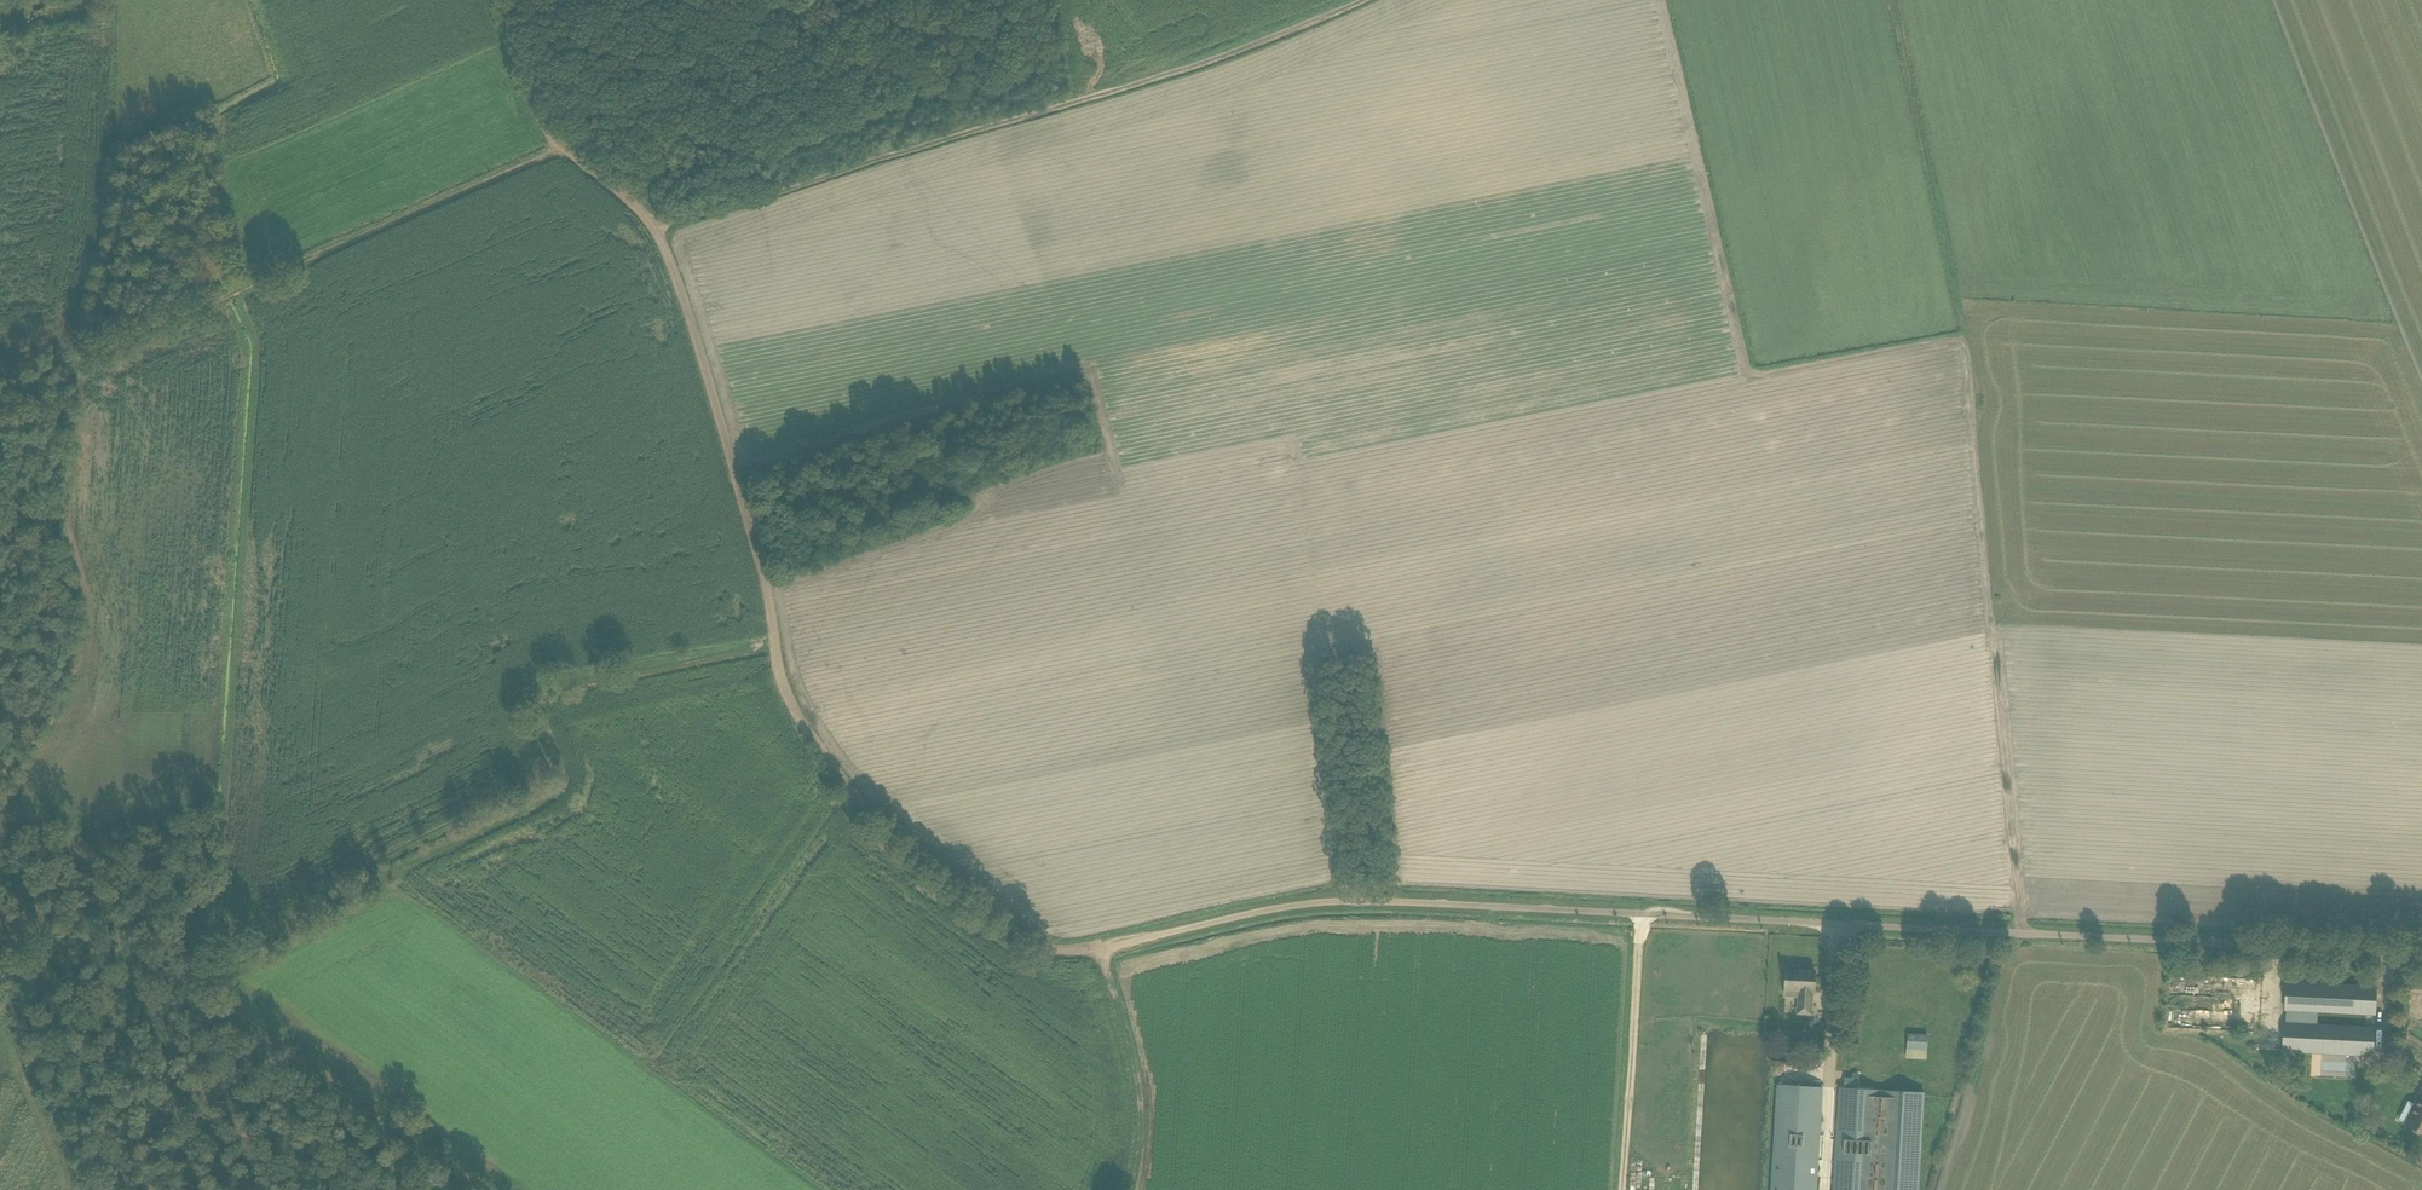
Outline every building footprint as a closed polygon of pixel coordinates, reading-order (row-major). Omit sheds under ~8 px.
[(1815,971),(1786,970),(1785,990),(1799,991),(1798,1014),(1812,1014),(1813,992),(1814,992),(1815,971)] [(2285,1010),(2286,1010),(2285,1023),(2284,1023),(2283,1051),(2373,1056),(2374,1028),(2310,1024),(2311,1011),(2375,1015),(2376,987),(2286,982),(2285,1010)] [(1928,1035),(1908,1033),(1907,1058),(1927,1060),(1927,1047),(1928,1035)] [(1925,1092),(1858,1088),(1859,1073),(1853,1073),(1852,1078),(1845,1077),(1844,1087),(1839,1087),(1834,1189),(1919,1189),(1925,1092)] [(1819,1159),(1814,1159),(1815,1148),(1819,1148),(1823,1086),(1781,1084),(1777,1084),(1775,1127),(1773,1157),(1771,1189),(1818,1189),(1819,1159)] [(2399,1119),(2405,1123),(2404,1124),(2421,1133),(2421,1090),(2415,1104),(2408,1101),(2399,1119)]
